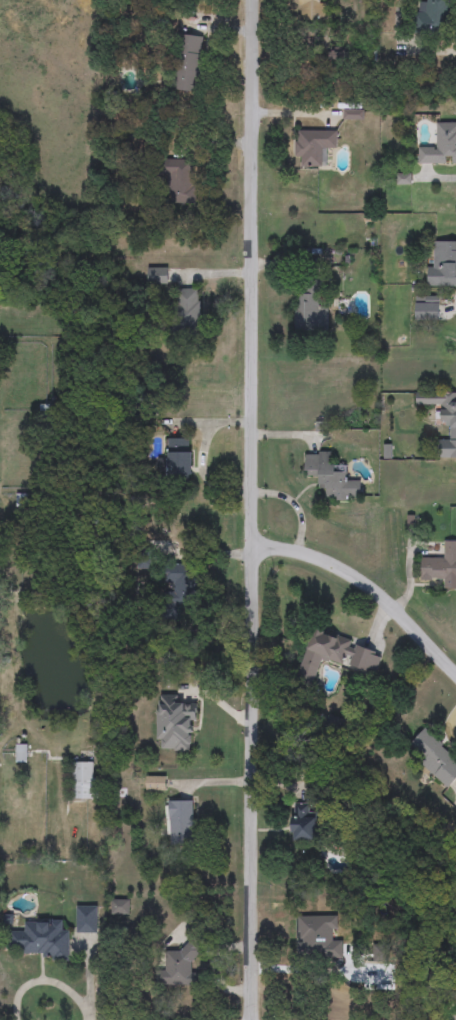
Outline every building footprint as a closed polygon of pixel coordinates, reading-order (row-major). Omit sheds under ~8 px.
[(299,22),(299,0),(321,0),(321,22),(299,22)] [(427,1),(427,0),(446,0),(445,32),(414,31),(415,1),(427,1)] [(179,34),(202,37),(196,93),(174,91),(179,34)] [(329,64),(329,47),(347,47),(347,64),(329,64)] [(361,109),(362,119),(343,119),(342,110),(361,109)] [(438,123),(455,123),(455,164),(418,164),(418,143),(438,143),(438,123)] [(326,167),(304,167),(304,157),(294,157),(294,130),(337,130),(337,148),(326,148),(326,167)] [(169,204),(169,177),(159,177),(159,160),(193,160),(193,204),(169,204)] [(436,241),(455,241),(455,287),(427,286),(427,264),(436,264),(436,241)] [(148,284),(148,268),(167,268),(167,284),(148,284)] [(170,333),(169,300),(178,299),(178,290),(199,288),(202,331),(170,333)] [(327,332),(294,332),(294,294),(316,294),(316,306),(327,306),(327,332)] [(439,296),(439,319),(415,319),(415,296),(439,296)] [(416,392),(455,392),(455,410),(455,459),(437,459),(437,439),(448,439),(448,422),(440,422),(440,405),(416,405),(416,392)] [(190,482),(158,481),(158,460),(167,460),(168,438),(191,439),(190,482)] [(326,499),(326,487),(317,487),(318,476),(305,476),(305,452),(335,453),(335,470),(348,471),(348,480),(360,481),(359,499),(326,499)] [(442,541),(455,541),(455,589),(443,589),(443,579),(420,579),(420,558),(442,558),(442,541)] [(199,564),(199,607),(177,606),(177,613),(163,613),(163,587),(160,587),(161,564),(199,564)] [(321,658),(313,688),(295,682),(311,627),(353,639),(351,645),(381,653),(375,674),(321,658)] [(177,695),(177,705),(196,705),(195,743),(193,743),(193,751),(164,750),(164,741),(156,741),(156,695),(177,695)] [(425,728),(455,758),(455,780),(448,788),(406,748),(425,728)] [(26,762),(16,762),(16,745),(26,745),(26,762)] [(72,800),(72,762),(94,762),(94,800),(72,800)] [(165,776),(165,791),(145,791),(145,776),(165,776)] [(168,800),(193,800),(193,837),(168,837),(168,800)] [(316,840),(291,840),(291,804),(310,804),(310,814),(316,814),(316,840)] [(128,900),(128,914),(110,914),(110,900),(128,900)] [(76,933),(76,906),(96,906),(96,933),(76,933)] [(297,959),(298,916),(335,916),(335,938),(342,938),(342,959),(297,959)] [(9,952),(9,931),(25,931),(25,920),(65,921),(65,929),(69,929),(69,961),(42,960),(42,952),(9,952)] [(155,986),(155,969),(165,968),(165,948),(195,948),(195,986),(155,986)]
